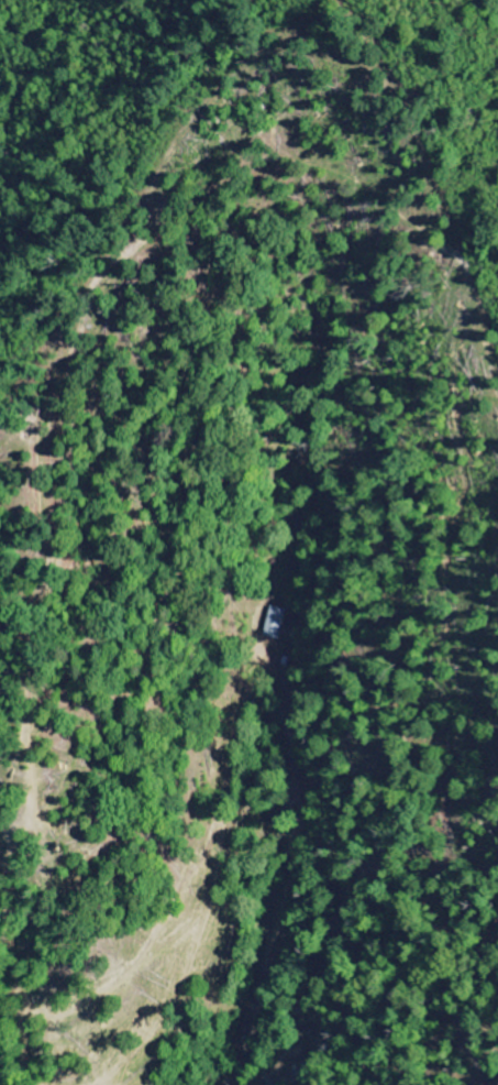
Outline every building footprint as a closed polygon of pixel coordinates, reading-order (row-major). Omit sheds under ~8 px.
[(276,641),(284,611),(268,607),(259,636),(276,641)]
